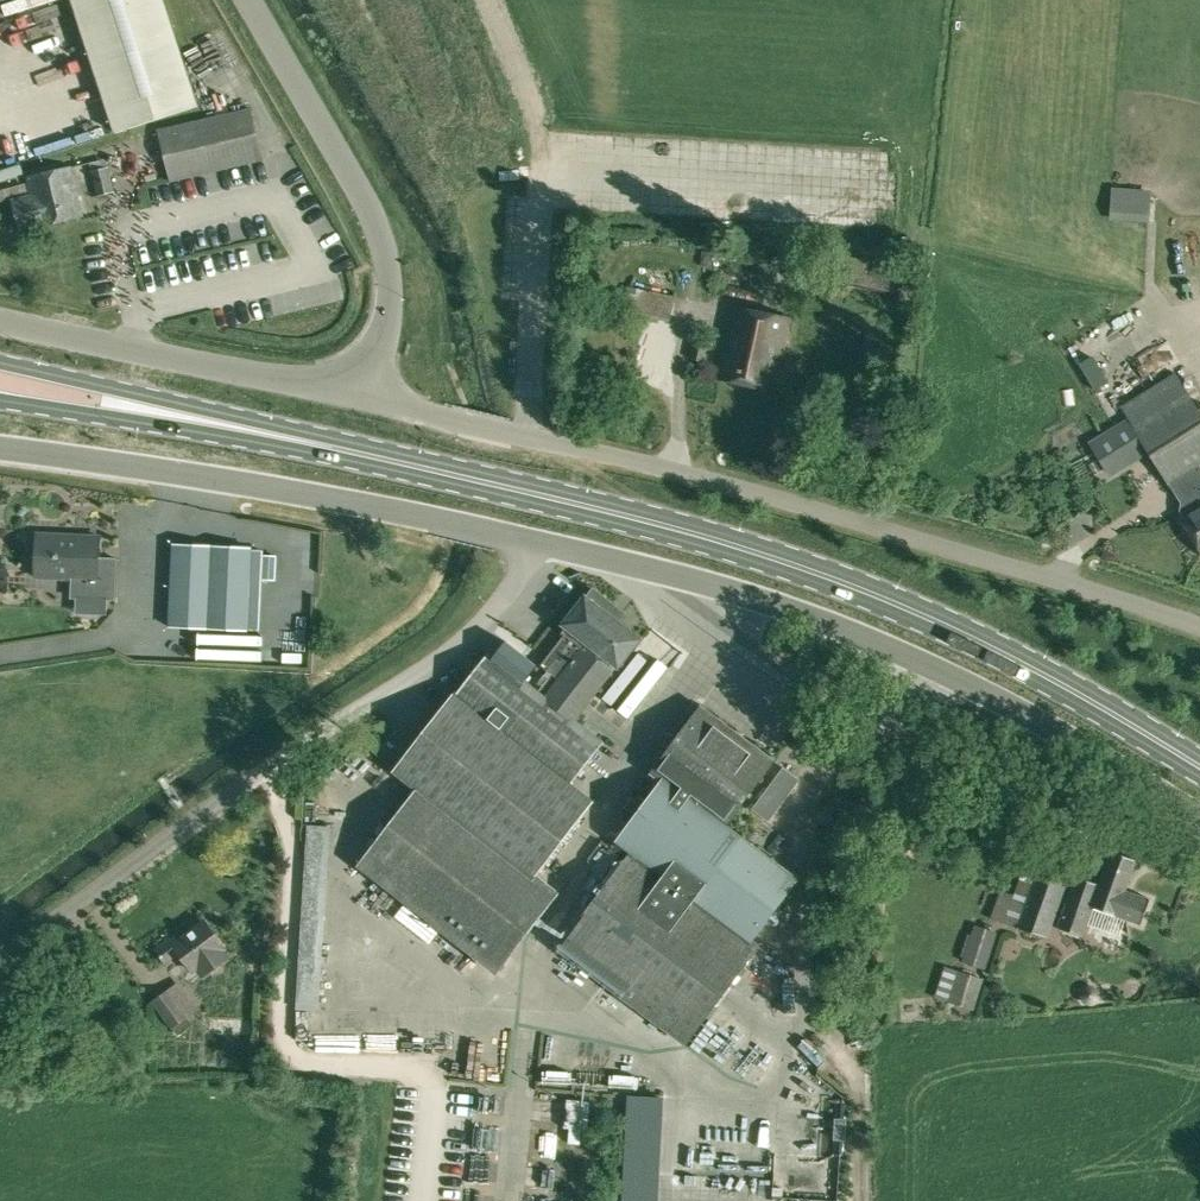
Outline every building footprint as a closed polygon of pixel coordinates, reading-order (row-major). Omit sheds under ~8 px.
[(116,133),(198,106),(163,0),(73,0),(116,133)] [(250,108),(212,117),(158,130),(170,183),(223,170),(263,160),(250,108)] [(105,157),(87,161),(96,197),(115,192),(108,166),(107,167),(105,157)] [(30,195),(11,200),(19,232),(84,218),(72,166),(26,177),(30,195)] [(166,171),(145,174),(148,196),(170,193),(166,171)] [(1111,219),(1148,221),(1149,191),(1113,189),(1111,219)] [(839,255),(834,282),(908,299),(914,271),(839,255)] [(674,296),(627,286),(621,312),(669,322),(674,296)] [(718,377),(773,390),(790,319),(734,306),(718,377)] [(692,340),(688,360),(704,362),(708,343),(692,340)] [(1091,357),(1079,365),(1093,389),(1106,382),(1091,357)] [(1167,483),(1174,495),(1175,494),(1182,505),(1179,512),(1180,513),(1176,516),(1193,542),(1199,553),(1199,477),(1199,476),(1199,413),(1182,384),(1177,376),(1122,410),(1127,418),(1088,441),(1109,475),(1148,452),(1167,483)] [(1059,515),(1070,535),(1090,524),(1079,504),(1059,515)] [(100,537),(37,534),(35,577),(72,578),(71,597),(114,600),(116,559),(99,558),(100,537)] [(260,581),(261,581),(262,551),(250,550),(250,548),(173,544),(169,627),(246,631),(246,629),(258,630),(260,581)] [(277,558),(262,557),(261,581),(276,582),(277,558)] [(443,708),(394,770),(419,790),(360,865),(495,972),(555,896),(531,877),(592,799),(570,782),(602,740),(575,719),(639,638),(618,622),(625,613),(593,588),(575,610),(554,637),(560,642),(542,664),(552,672),(538,690),(524,680),(540,661),(510,637),(482,671),(478,667),(445,709),(443,708)] [(283,658),(284,644),(257,643),(257,657),(283,658)] [(626,714),(662,657),(650,649),(614,706),(626,714)] [(754,940),(797,883),(800,878),(727,825),(775,760),(700,704),(648,774),(658,781),(641,803),(631,795),(624,804),(634,812),(613,841),(614,842),(588,876),(581,886),(595,896),(556,950),(685,1046),(759,947),(761,945),(754,940)] [(784,768),(752,810),(770,823),(801,781),(784,768)] [(885,806),(892,795),(873,784),(867,794),(885,806)] [(1064,907),(1057,927),(1082,935),(1089,915),(1092,908),(1098,910),(1140,925),(1149,900),(1124,891),(1135,860),(1109,851),(1097,885),(1075,877),(1064,907)] [(991,920),(1015,928),(1036,871),(1010,862),(991,920)] [(1036,871),(1015,928),(1047,938),(1067,880),(1036,871)] [(156,950),(164,962),(178,953),(191,971),(196,968),(202,976),(230,956),(224,947),(205,922),(178,942),(174,937),(156,950)] [(984,969),(996,932),(974,925),(962,962),(984,969)] [(973,1009),(982,980),(958,972),(948,1001),(973,1009)] [(1089,986),(1089,987),(1088,987),(1087,987),(1086,987),(1086,988),(1085,988),(1084,989),(1084,990),(1083,990),(1083,991),(1082,992),(1082,993),(1082,994),(1082,995),(1082,996),(1082,997),(1082,998),(1083,999),(1083,1000),(1084,1001),(1085,1002),(1086,1002),(1087,1003),(1088,1003),(1089,1003),(1090,1004),(1091,1004),(1092,1003),(1093,1003),(1094,1003),(1095,1002),(1096,1001),(1097,1000),(1098,999),(1098,998),(1099,997),(1099,996),(1099,995),(1099,994),(1099,993),(1098,993),(1098,992),(1098,991),(1098,990),(1097,990),(1097,989),(1096,989),(1096,988),(1095,988),(1094,987),(1093,987),(1092,987),(1092,986),(1091,986),(1090,986),(1089,986)] [(189,1016),(169,989),(150,1001),(171,1029),(189,1016)] [(620,1200),(656,1200),(661,1101),(626,1099),(620,1200)]
